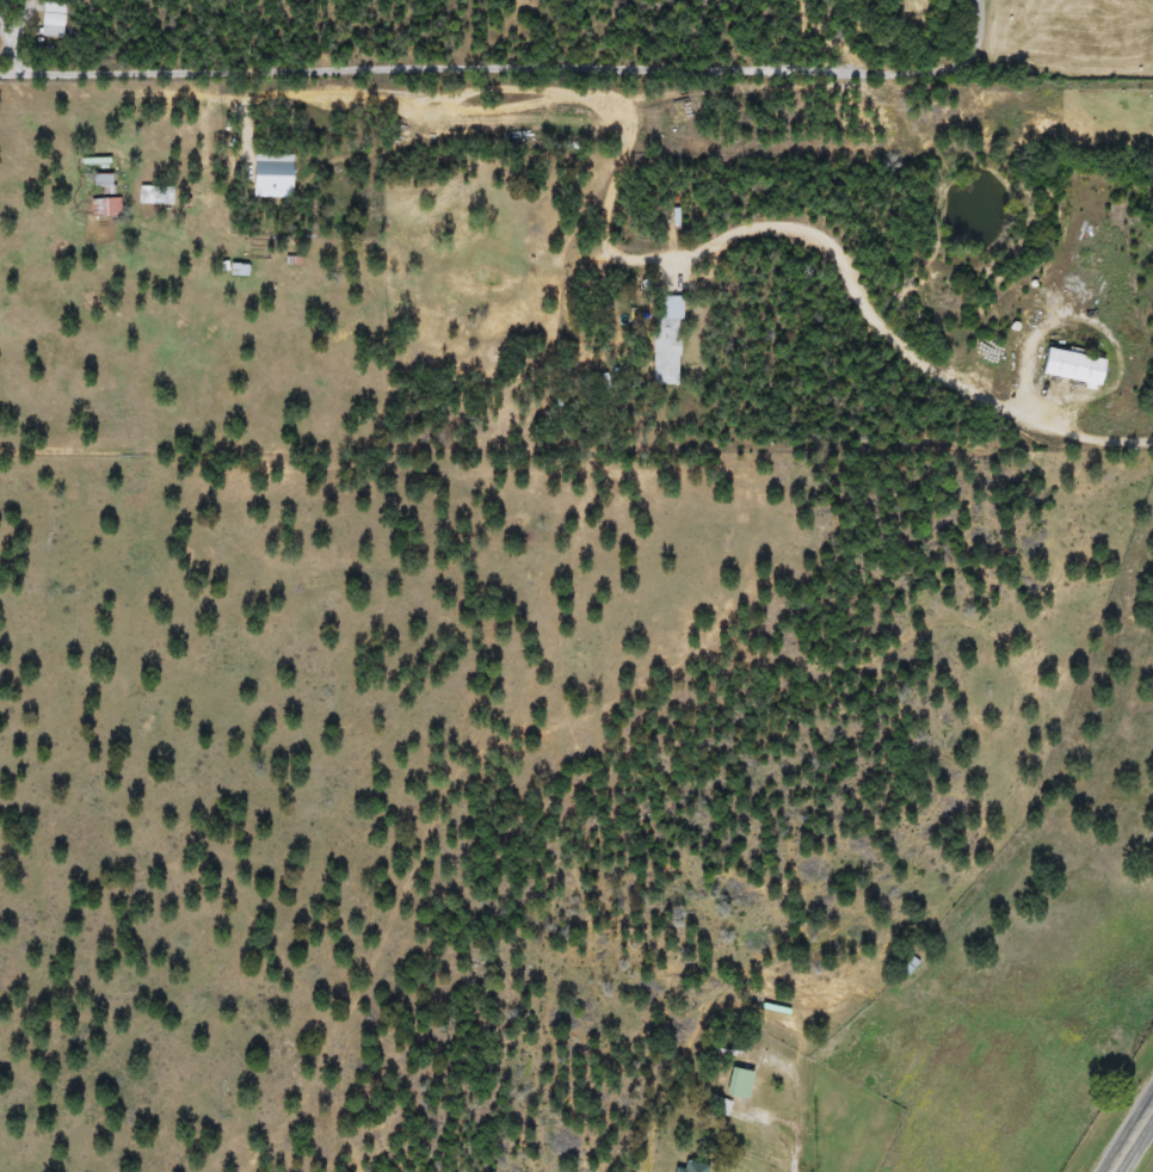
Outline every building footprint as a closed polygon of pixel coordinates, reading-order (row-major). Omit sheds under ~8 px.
[(63,4),(63,27),(41,27),(41,4),(63,4)] [(290,191),(251,191),(251,162),(290,162),(290,191)] [(111,174),(111,195),(91,195),(91,174),(111,174)] [(653,385),(653,296),(679,296),(679,385),(653,385)] [(1097,389),(1035,375),(1041,347),(1103,360),(1097,389)] [(705,1108),(711,1094),(730,1103),(725,1116),(705,1108)] [(705,1166),(704,1171),(674,1171),(677,1159),(705,1166)]
